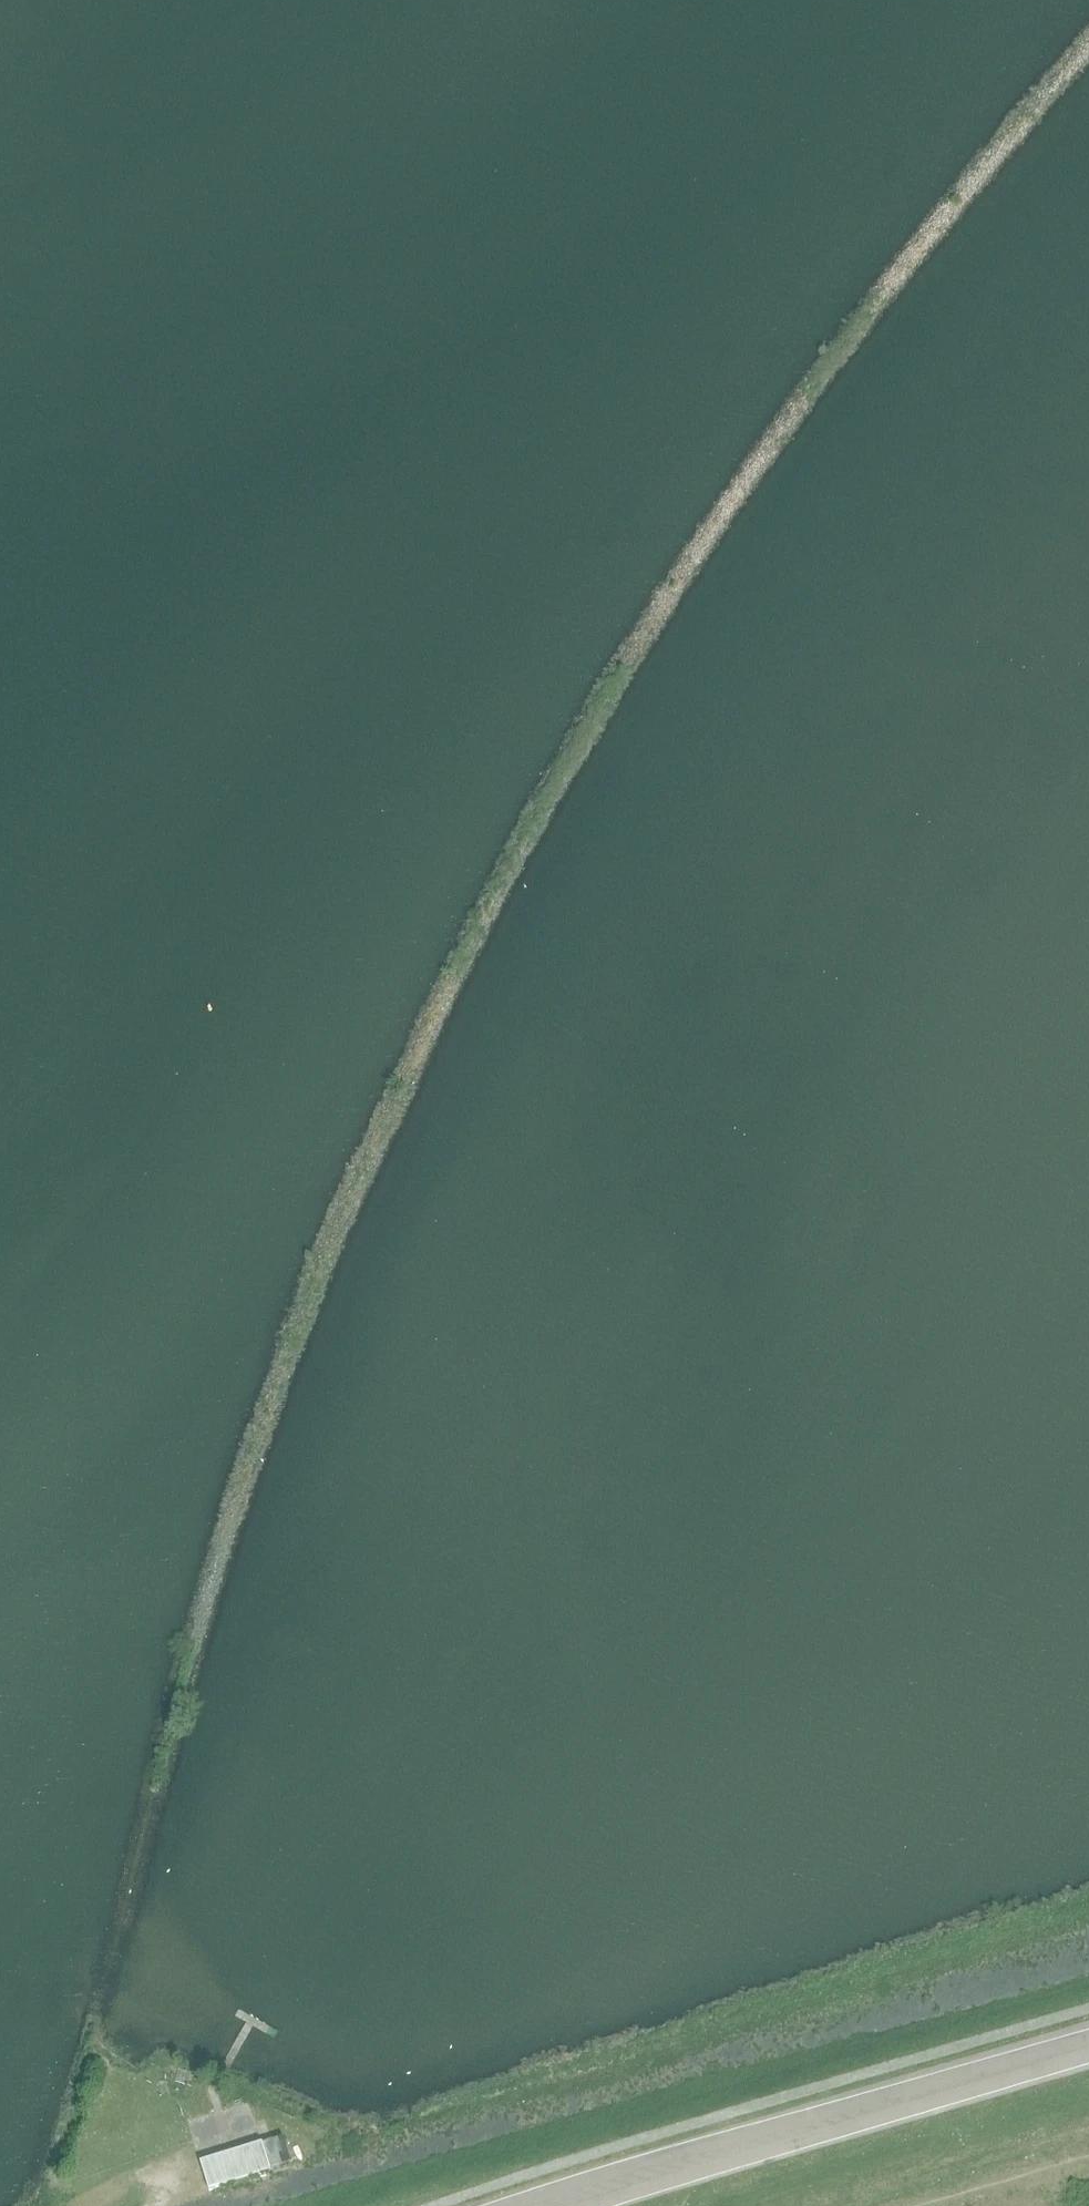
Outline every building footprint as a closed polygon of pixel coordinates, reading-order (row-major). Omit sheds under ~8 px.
[(261,2139),(254,2115),(190,2135),(197,2159),(261,2139)] [(270,2168),(274,2176),(284,2173),(273,2139),(201,2161),(209,2187),(270,2168)]
